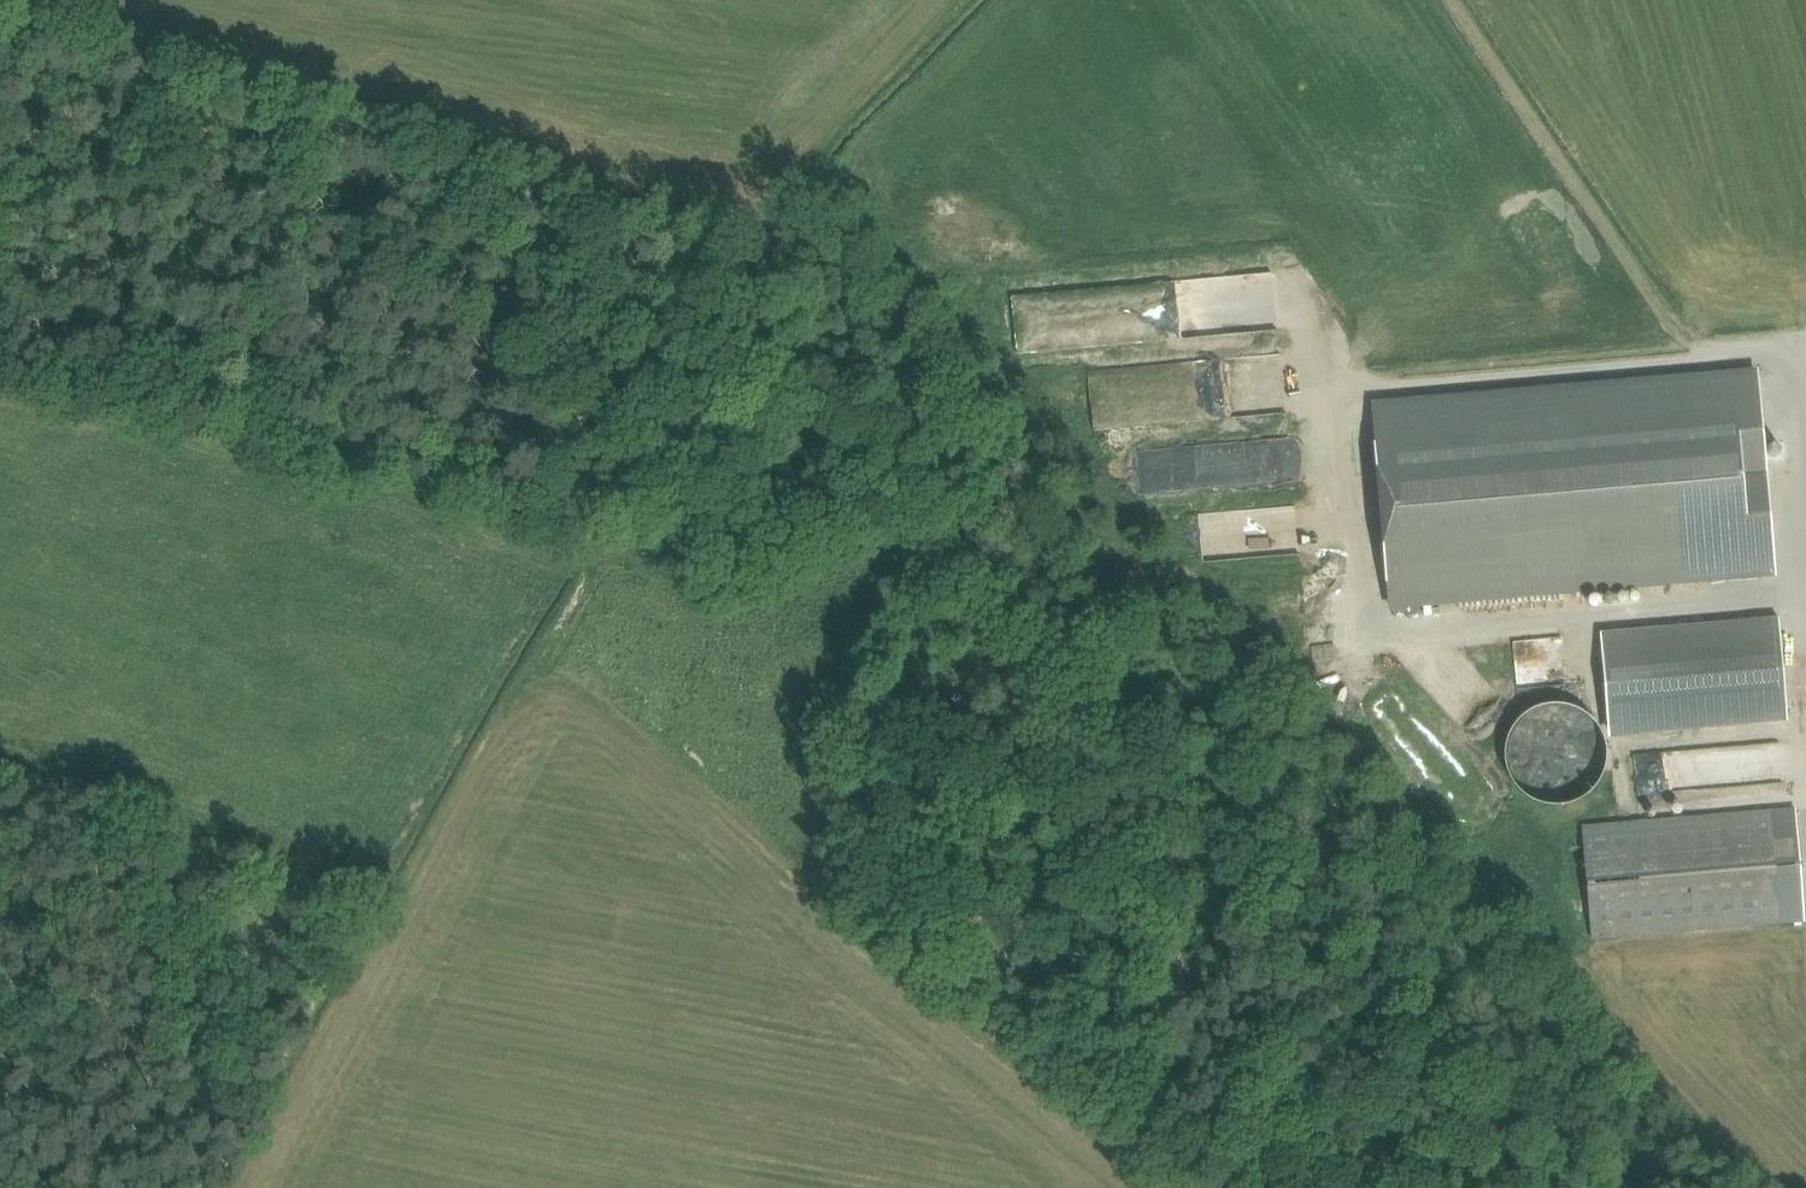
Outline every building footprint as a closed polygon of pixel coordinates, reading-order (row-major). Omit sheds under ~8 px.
[(1388,603),(1776,569),(1759,374),(1372,408),(1388,603)] [(1654,723),(1790,713),(1783,613),(1645,626),(1654,723)] [(1558,810),(1567,809),(1575,807),(1583,804),(1591,798),(1597,792),(1602,785),(1606,777),(1608,768),(1609,760),(1608,751),(1606,742),(1602,734),(1597,727),(1591,721),(1583,716),(1575,712),(1567,710),(1558,709),(1549,710),(1541,712),(1533,716),(1526,721),(1519,727),(1514,735),(1511,742),(1508,751),(1508,760),(1508,769),(1511,777),(1514,785),(1519,792),(1526,798),(1533,803),(1541,807),(1549,810),(1558,810)] [(1778,863),(1776,840),(1798,838),(1796,809),(1587,825),(1596,936),(1804,921),(1799,861),(1778,863)]
